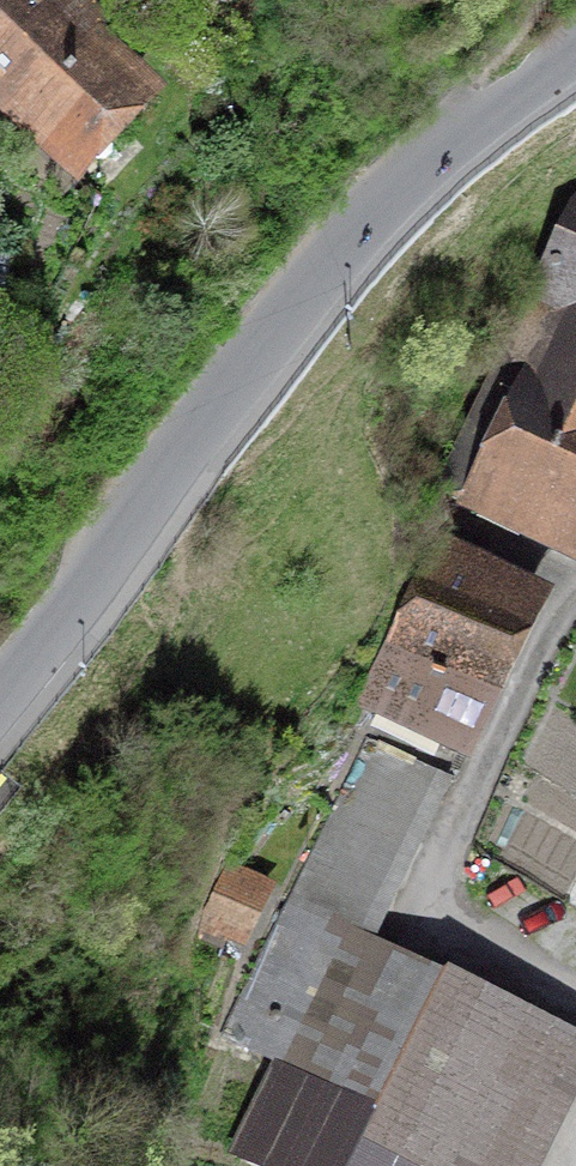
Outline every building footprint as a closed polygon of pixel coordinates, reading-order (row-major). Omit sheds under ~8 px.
[(115,181),(200,83),(90,0),(5,0),(9,8),(0,17),(0,101),(115,181)] [(523,307),(575,330),(575,186),(523,307)] [(459,507),(575,558),(575,350),(562,383),(520,365),(459,507)] [(561,595),(442,538),(363,704),(483,761),(561,595)] [(406,1165),(551,1165),(575,1110),(575,1038),(374,950),(447,784),(355,744),(226,1039),(331,1085),(313,1125),(406,1165)] [(234,845),(193,903),(243,939),(285,880),(234,845)]
